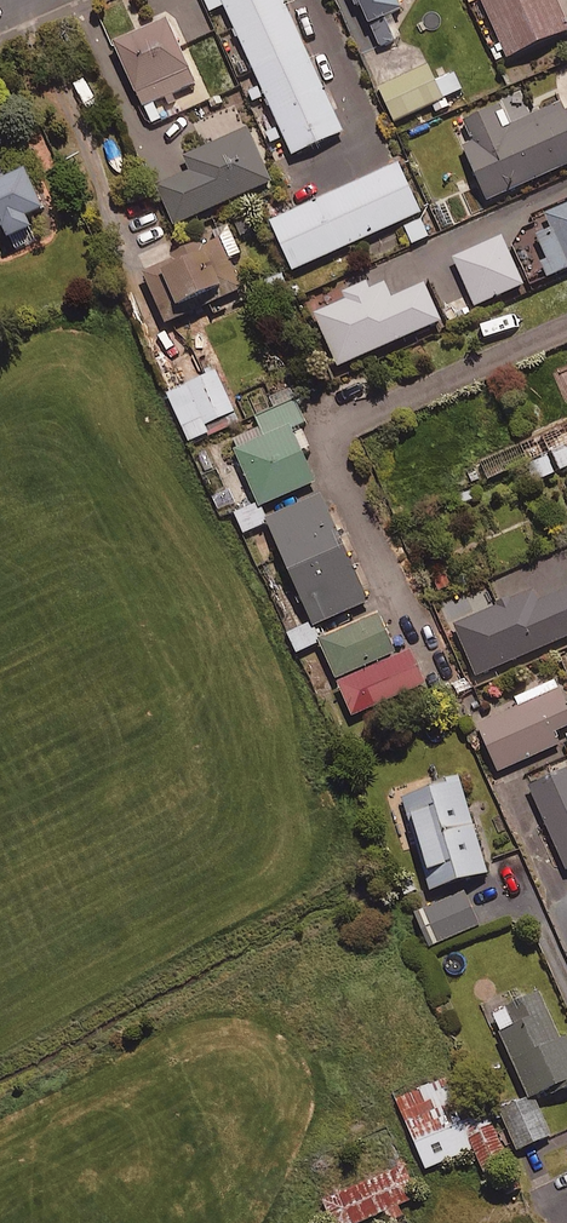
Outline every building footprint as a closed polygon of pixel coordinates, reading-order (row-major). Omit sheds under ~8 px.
[(286,0),(224,0),(296,160),(348,137),(286,0)] [(374,30),(407,16),(400,0),(360,0),(374,30)] [(558,0),(483,0),(512,64),(566,39),(566,19),(558,0)] [(171,25),(117,50),(140,100),(194,76),(171,25)] [(435,83),(426,64),(378,87),(394,121),(462,90),(454,74),(435,83)] [(565,107),(515,130),(506,110),(468,127),(476,146),(465,151),(491,208),(566,174),(566,112),(565,107)] [(251,133),(186,162),(193,176),(160,190),(178,230),(276,187),(251,133)] [(1,257),(5,241),(10,239),(14,249),(38,238),(33,227),(50,220),(32,180),(14,188),(1,158),(0,157),(0,257),(1,257)] [(425,219),(402,168),(273,226),(297,277),(425,219)] [(551,221),(566,257),(566,214),(551,221)] [(523,286),(502,237),(454,258),(475,307),(523,286)] [(247,296),(225,245),(207,253),(205,248),(175,261),(177,266),(147,279),(170,330),(247,296)] [(391,299),(384,284),(314,314),(338,367),(441,322),(424,284),(391,299)] [(238,422),(216,372),(167,394),(189,443),(238,422)] [(551,454),(566,447),(566,424),(521,444),(530,464),(548,456),(551,454)] [(320,488),(294,430),(238,456),(263,513),(320,488)] [(559,473),(566,470),(566,447),(551,454),(559,473)] [(556,475),(548,456),(530,464),(538,482),(556,475)] [(374,609),(325,501),(270,525),(318,633),(374,609)] [(267,523),(259,505),(235,516),(243,534),(267,523)] [(536,597),(531,587),(452,621),(474,672),(566,632),(566,583),(536,597)] [(382,619),(322,646),(339,685),(400,658),(382,619)] [(319,643),(312,625),(288,634),(296,653),(319,643)] [(553,676),(514,694),(518,702),(474,722),(496,770),(560,741),(554,727),(566,722),(566,707),(553,676)] [(527,783),(564,867),(566,865),(566,765),(527,783)] [(486,870),(456,772),(445,776),(446,780),(399,794),(428,887),(486,870)] [(479,927),(465,893),(424,910),(437,944),(479,927)] [(537,988),(504,1003),(512,1021),(496,1028),(526,1094),(547,1085),(549,1091),(566,1083),(566,1032),(559,1036),(537,988)] [(461,1122),(473,1150),(484,1178),(512,1167),(472,1068),(397,1099),(414,1141),(461,1122)] [(550,1137),(534,1098),(501,1112),(517,1151),(550,1137)] [(461,1122),(414,1141),(426,1169),(473,1150),(461,1122)] [(404,1166),(324,1199),(333,1222),(358,1222),(417,1198),(404,1166)]
